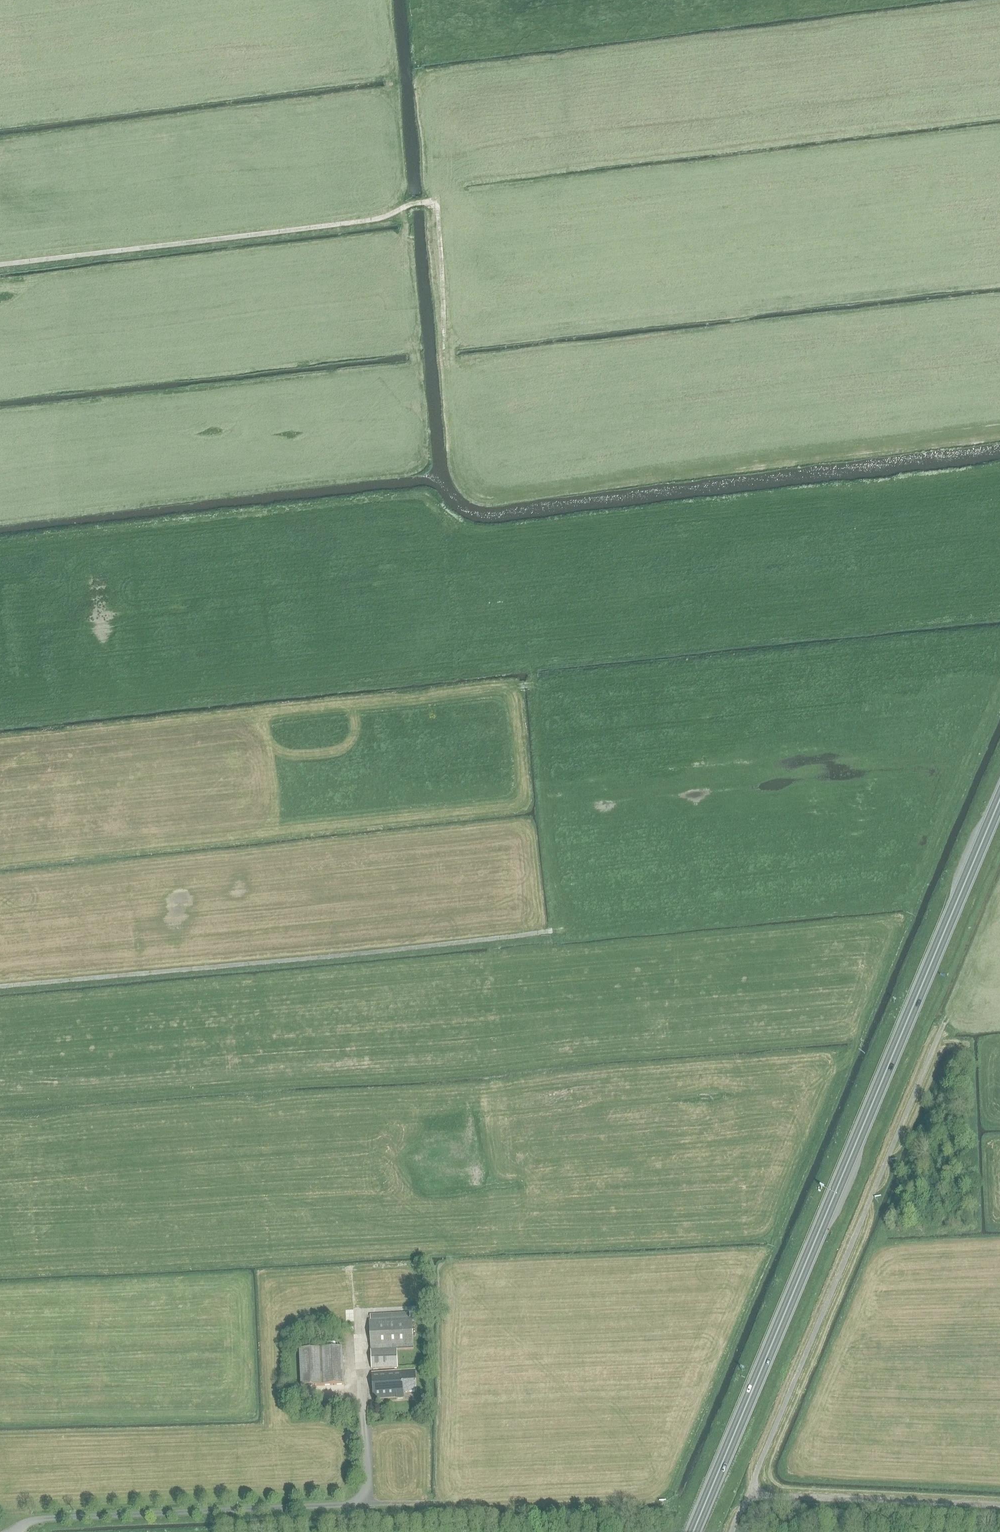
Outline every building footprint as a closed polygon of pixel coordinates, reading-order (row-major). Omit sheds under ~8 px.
[(413,1349),(411,1319),(368,1321),(371,1369),(397,1368),(396,1350),(413,1349)] [(343,1385),(342,1348),(299,1350),(300,1387),(343,1385)] [(416,1392),(415,1370),(371,1373),(373,1399),(396,1398),(396,1399),(404,1398),(403,1393),(416,1392)]
